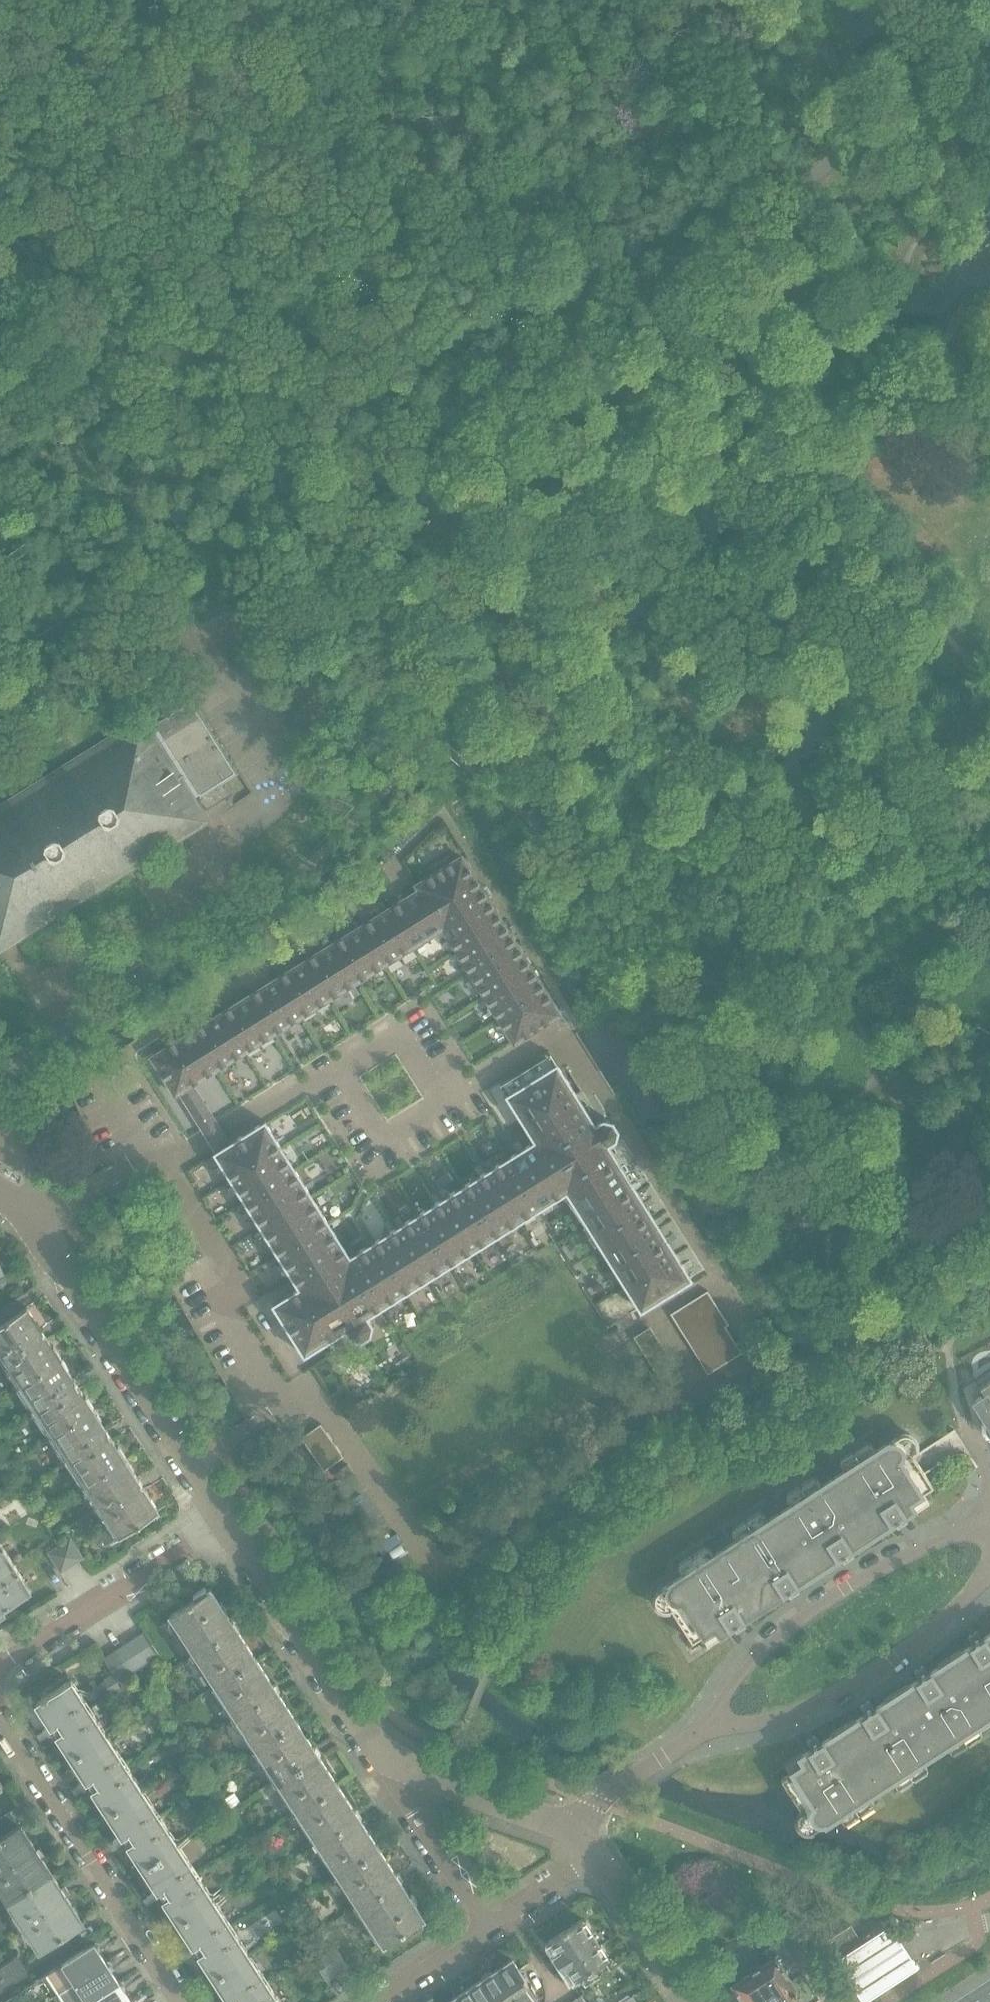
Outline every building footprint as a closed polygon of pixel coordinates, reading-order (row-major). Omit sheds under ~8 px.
[(0,808),(0,949),(16,939),(125,870),(131,867),(178,837),(185,833),(206,820),(202,813),(195,802),(227,782),(240,774),(209,726),(191,698),(146,725),(143,719),(0,808)] [(202,813),(209,809),(234,794),(227,782),(195,802),(202,813)] [(534,1142),(346,1259),(262,1123),(226,1145),(225,1143),(222,1145),(223,1147),(215,1152),(214,1150),(211,1152),(296,1290),(287,1295),(288,1297),(286,1298),(288,1300),(289,1299),(290,1301),(292,1300),(299,1311),(297,1312),(300,1316),(301,1315),(307,1324),(305,1325),(308,1329),(309,1328),(316,1339),(314,1340),(315,1342),(313,1342),(316,1347),(343,1330),(347,1338),(359,1341),(367,1336),(369,1325),(365,1317),(563,1194),(637,1312),(688,1281),(605,1148),(613,1142),(616,1133),(610,1124),(601,1122),(592,1127),(534,1034),(558,1019),(460,860),(414,888),(417,893),(150,1059),(173,1096),(176,1094),(177,1096),(180,1095),(179,1092),(187,1087),(189,1090),(192,1088),(190,1085),(210,1073),(213,1071),(215,1070),(441,932),(501,1030),(478,1043),(532,1140),(534,1142)] [(707,1290),(685,1305),(706,1339),(725,1327),(729,1324),(707,1290)] [(19,1312),(12,1302),(0,1310),(0,1325),(19,1312)] [(41,1330),(26,1307),(19,1312),(0,1325),(0,1350),(20,1381),(16,1383),(18,1386),(61,1358),(53,1346),(52,1346),(41,1330)] [(84,1397),(74,1380),(68,1372),(70,1371),(61,1358),(18,1386),(20,1389),(23,1386),(52,1431),(49,1433),(50,1436),(93,1408),(86,1396),(84,1397)] [(979,1387),(984,1395),(974,1401),(985,1417),(987,1416),(989,1419),(986,1423),(985,1427),(986,1431),(987,1433),(989,1436),(989,1380),(979,1387)] [(117,1446),(106,1430),(100,1421),(102,1420),(93,1408),(50,1436),(52,1438),(55,1436),(84,1481),(81,1483),(83,1486),(126,1458),(118,1445),(117,1446)] [(316,1417),(293,1433),(320,1473),(344,1457),(316,1417)] [(925,1500),(921,1493),(933,1486),(913,1456),(912,1453),(915,1450),(916,1446),(916,1442),(914,1438),(914,1437),(911,1435),(907,1433),(903,1433),(899,1435),(875,1450),(870,1442),(840,1461),(845,1470),(833,1477),(870,1536),(894,1521),(898,1528),(907,1523),(902,1516),(925,1500)] [(158,1511),(139,1480),(133,1471),(134,1471),(126,1458),(83,1486),(84,1488),(87,1486),(113,1525),(98,1534),(105,1545),(116,1539),(116,1538),(158,1511)] [(347,1464),(335,1473),(341,1482),(354,1472),(347,1464)] [(870,1536),(833,1477),(821,1485),(816,1477),(786,1496),(791,1504),(779,1512),(817,1570),(840,1555),(844,1563),(853,1558),(848,1550),(870,1536)] [(817,1570),(779,1512),(767,1520),(762,1512),(760,1513),(732,1531),(737,1539),(725,1547),(763,1605),(786,1591),(790,1598),(799,1593),(794,1585),(817,1570)] [(83,1558),(69,1538),(58,1544),(71,1566),(83,1558)] [(71,1566),(58,1544),(46,1552),(60,1573),(71,1566)] [(763,1605),(725,1547),(713,1555),(708,1546),(678,1566),(683,1574),(659,1590),(656,1593),(655,1597),(655,1601),(656,1605),(659,1608),(663,1610),(667,1610),(671,1609),(692,1641),(704,1634),(708,1641),(732,1626),(736,1633),(745,1627),(740,1620),(763,1605)] [(14,1565),(4,1550),(0,1552),(0,1616),(5,1613),(3,1609),(31,1591),(29,1588),(24,1591),(19,1583),(23,1580),(14,1565)] [(256,1658),(225,1610),(210,1588),(207,1590),(205,1587),(193,1595),(195,1598),(170,1615),(193,1650),(188,1653),(192,1659),(197,1656),(215,1684),(256,1658)] [(159,1655),(144,1632),(134,1638),(149,1661),(159,1655)] [(981,1639),(977,1632),(968,1637),(973,1644),(950,1659),(988,1717),(989,1716),(989,1633),(981,1639)] [(149,1661),(134,1638),(124,1645),(139,1668),(149,1661)] [(139,1668),(124,1645),(114,1652),(128,1675),(139,1668)] [(128,1675),(114,1652),(103,1658),(118,1682),(128,1675)] [(296,1721),(273,1686),(256,1658),(215,1684),(234,1713),(229,1716),(233,1722),(238,1719),(257,1748),(296,1721)] [(988,1717),(950,1659),(928,1674),(923,1666),(915,1672),(919,1679),(896,1694),(934,1752),(946,1744),(952,1752),(982,1733),(976,1725),(988,1717)] [(89,1708),(70,1680),(48,1694),(48,1693),(42,1697),(40,1694),(35,1697),(37,1701),(36,1702),(71,1757),(106,1734),(89,1708)] [(934,1752),(896,1694),(873,1709),(869,1701),(861,1707),(865,1714),(842,1729),(880,1787),(892,1779),(897,1788),(927,1768),(922,1760),(934,1752)] [(337,1784),(314,1749),(296,1721),(257,1748),(276,1777),(271,1780),(275,1786),(279,1782),(298,1811),(337,1784)] [(868,1794),(873,1791),(880,1787),(842,1729),(820,1743),(815,1736),(807,1741),(811,1749),(788,1764),(792,1771),(781,1778),(802,1811),(799,1814),(797,1818),(797,1822),(798,1826),(801,1829),(805,1831),(809,1831),(813,1830),(838,1814),(844,1822),(874,1803),(868,1794)] [(142,1789),(107,1736),(106,1734),(71,1757),(107,1812),(142,1789)] [(378,1847),(355,1812),(337,1784),(298,1811),(316,1839),(311,1842),(315,1848),(320,1845),(338,1873),(378,1847)] [(250,1799),(243,1788),(232,1795),(239,1807),(250,1799)] [(177,1844),(155,1810),(142,1789),(107,1812),(143,1867),(177,1844)] [(52,1873),(42,1858),(45,1856),(40,1847),(36,1849),(20,1824),(18,1825),(10,1812),(0,1818),(0,1836),(0,1837),(0,1882),(11,1899),(52,1873)] [(213,1899),(177,1844),(143,1867),(179,1922),(213,1899)] [(424,1918),(396,1875),(378,1847),(338,1873),(357,1902),(352,1905),(356,1911),(361,1908),(384,1944),(409,1927),(411,1931),(423,1923),(421,1920),(424,1918)] [(83,1922),(67,1896),(70,1894),(65,1886),(61,1888),(52,1873),(11,1899),(23,1918),(20,1920),(24,1926),(21,1928),(23,1933),(27,1931),(32,1938),(35,1936),(43,1948),(83,1922)] [(249,1954),(214,1900),(213,1899),(179,1922),(214,1976),(249,1954)] [(583,1919),(548,1941),(556,1954),(555,1955),(557,1959),(562,1966),(566,1972),(567,1971),(573,1980),(578,1977),(584,1987),(611,1970),(605,1960),(608,1958),(606,1955),(607,1954),(601,1944),(599,1945),(591,1932),(592,1931),(586,1921),(584,1922),(583,1919)] [(841,1954),(861,1941),(851,1925),(818,1946),(826,1959),(839,1951),(841,1954)] [(896,1927),(839,1964),(864,2001),(877,2001),(925,1971),(896,1927)] [(808,1981),(781,1938),(764,1949),(771,1960),(734,1984),(746,2001),(812,2001),(819,1997),(808,1981)] [(58,1993),(107,1961),(100,1950),(100,1948),(100,1945),(98,1943),(95,1942),(94,1942),(45,1974),(58,1993)] [(348,1967),(333,1944),(321,1951),(337,1974),(348,1967)] [(337,1974),(321,1951),(311,1958),(326,1981),(337,1974)] [(267,1982),(249,1954),(214,1976),(231,2001),(279,2001),(267,1982)] [(23,1966),(17,1956),(0,1967),(0,1978),(2,1980),(23,1966)] [(531,1985),(529,1986),(512,1960),(492,1973),(490,1970),(481,1976),(483,1979),(457,1996),(460,2001),(536,2001),(535,2000),(538,1999),(536,1996),(537,1995),(531,1985)] [(119,1980),(112,1969),(113,1968),(112,1964),(110,1962),(107,1961),(58,1993),(64,2001),(86,2001),(119,1980)] [(7,1990),(30,1976),(23,1966),(2,1980),(7,1990)] [(132,1999),(125,1988),(125,1987),(124,1983),(122,1981),(119,1980),(86,2001),(127,2001),(132,1999)]
